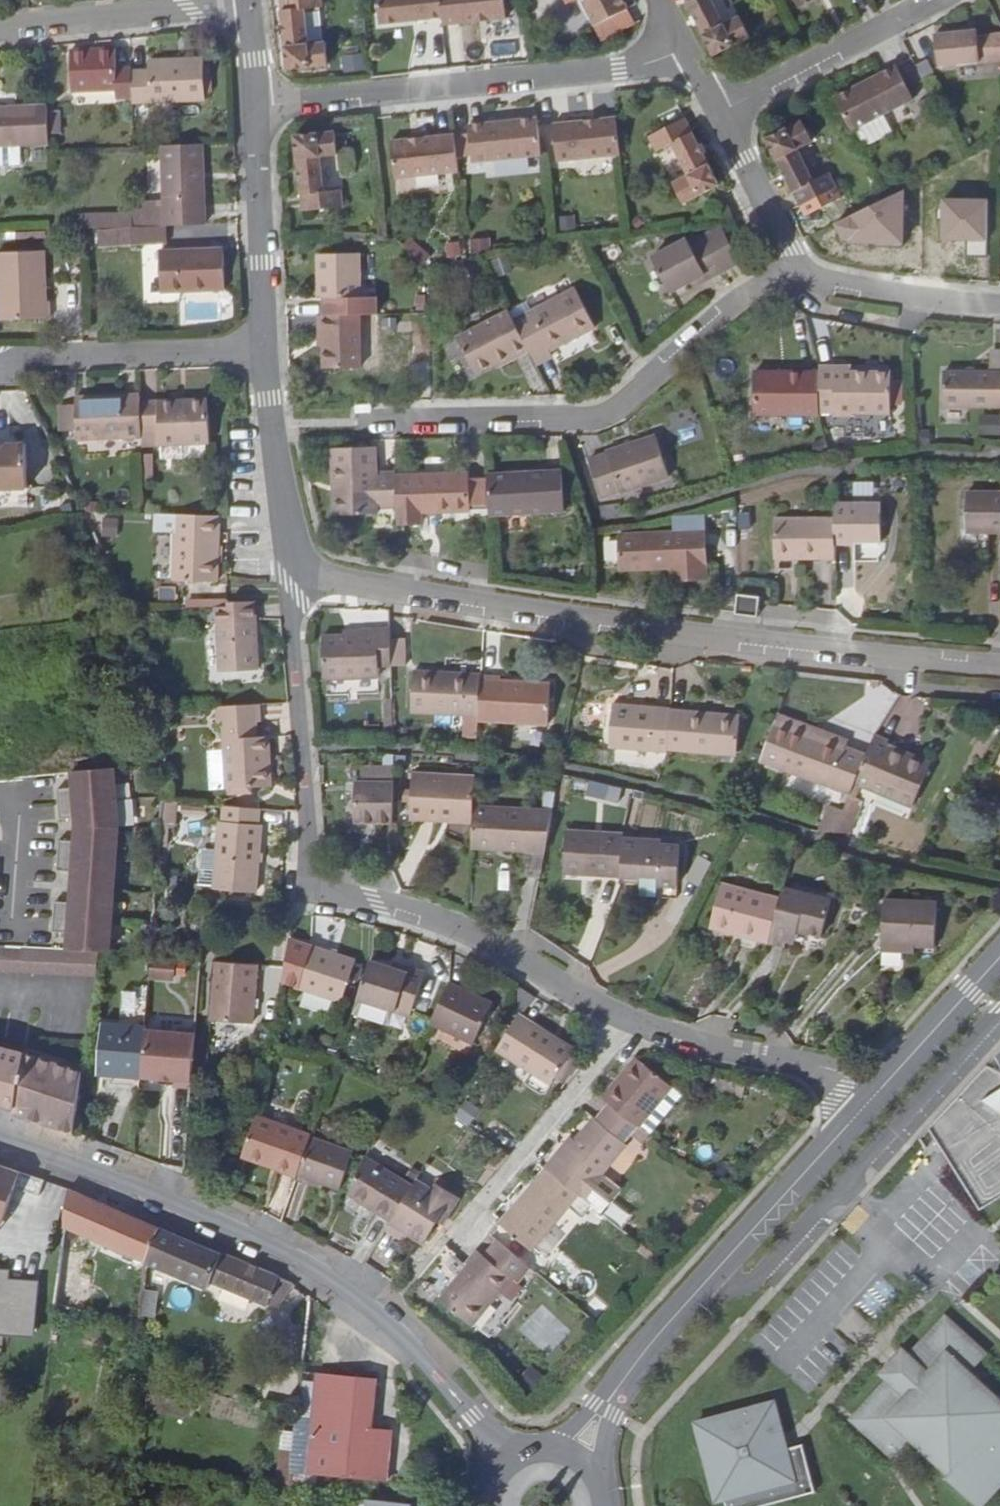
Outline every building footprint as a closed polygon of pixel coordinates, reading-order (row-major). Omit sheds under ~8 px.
[(287,72),(326,68),(324,45),(307,46),(304,11),(321,9),(320,0),(280,0),(287,72)] [(440,0),(377,0),(379,25),(412,23),(412,18),(420,18),(420,22),(442,20),(440,0)] [(442,27),(464,25),(464,20),(472,20),(473,23),(504,20),(503,13),(502,0),(440,0),(442,20),(442,27)] [(503,13),(511,12),(509,0),(502,0),(503,13)] [(593,27),(627,11),(621,0),(580,0),(593,27)] [(715,56),(750,38),(740,19),(725,26),(711,0),(686,0),(715,56)] [(800,8),(816,0),(796,0),(800,8)] [(965,31),(933,34),(936,65),(999,59),(999,33),(975,36),(965,37),(965,31)] [(132,73),(132,69),(118,69),(117,50),(71,50),(72,92),(116,91),(116,100),(132,99),(132,73)] [(344,74),(366,70),(363,54),(342,57),(344,74)] [(132,99),(132,104),(206,103),(205,61),(150,62),(150,72),(132,73),(132,99)] [(867,80),(834,97),(852,130),(913,98),(895,65),(875,76),(877,80),(869,85),(867,80)] [(875,76),(867,80),(869,85),(877,80),(875,76)] [(45,104),(0,106),(0,165),(11,164),(11,167),(17,166),(22,164),(21,156),(19,156),(18,144),(47,142),(45,104)] [(539,154),(536,117),(500,121),(501,126),(492,127),(491,122),(467,124),(471,161),(539,154)] [(557,160),(619,155),(616,117),(596,119),(596,124),(587,125),(586,120),(554,123),(557,160)] [(717,184),(682,118),(648,135),(656,151),(671,144),(687,175),(672,183),(682,202),(717,184)] [(800,120),(764,138),(799,206),(835,187),(826,171),(810,179),(795,148),(811,140),(800,120)] [(334,152),(332,130),(293,133),(299,209),(339,205),(337,187),(320,189),(317,154),(334,152)] [(457,171),(453,133),(432,135),(432,140),(423,141),(422,136),(390,139),(394,177),(457,171)] [(166,225),(206,224),(202,143),(183,144),(165,144),(161,145),(164,225),(166,225)] [(906,189),(835,224),(845,243),(904,246),(906,189)] [(989,199),(940,198),(939,241),(988,243),(989,199)] [(724,266),(737,259),(719,224),(706,231),(724,266)] [(167,241),(166,225),(164,225),(131,227),(132,243),(167,241)] [(131,227),(101,229),(102,244),(132,243),(131,227)] [(709,274),(724,266),(706,231),(691,239),(688,234),(655,251),(672,286),(691,276),(706,269),(709,274)] [(408,236),(400,246),(421,263),(429,253),(408,236)] [(0,254),(0,324),(49,321),(49,304),(44,304),(41,252),(0,254)] [(207,256),(207,252),(159,253),(161,294),(224,292),(223,256),(207,256)] [(342,296),(357,296),(355,254),(315,254),(316,297),(342,296)] [(693,282),(709,274),(706,269),(691,276),(693,282)] [(526,348),(534,364),(549,356),(545,349),(591,327),(571,291),(511,320),(526,348)] [(357,307),(357,296),(342,296),(343,307),(357,307)] [(526,348),(511,320),(506,309),(453,336),(471,371),(495,360),(497,363),(526,348)] [(321,313),(322,346),(323,366),(358,366),(357,312),(321,313)] [(833,365),(818,365),(818,375),(817,411),(889,412),(889,374),(853,373),(833,373),(833,365)] [(803,411),(817,411),(818,375),(803,375),(803,373),(753,372),(753,414),(803,414),(803,411)] [(944,373),(943,407),(999,407),(999,373),(944,373)] [(893,405),(903,405),(903,379),(893,379),(893,405)] [(139,437),(137,404),(136,395),(72,399),(73,404),(74,429),(75,439),(139,437)] [(139,437),(140,447),(206,443),(204,401),(137,404),(139,437)] [(59,429),(74,429),(73,404),(58,405),(59,429)] [(40,421),(51,442),(54,441),(43,420),(40,421)] [(868,435),(867,420),(847,421),(848,436),(868,435)] [(668,475),(654,434),(605,450),(606,453),(587,459),(599,496),(617,490),(618,492),(668,475)] [(0,442),(0,486),(31,484),(28,440),(0,442)] [(372,507),(371,470),(370,449),(329,449),(330,515),(372,515),(372,507)] [(486,503),(486,513),(560,509),(557,467),(484,472),(484,474),(486,503)] [(393,474),(393,470),(371,470),(372,507),(394,507),(393,474)] [(394,507),(395,524),(418,523),(417,510),(468,509),(467,503),(466,475),(466,472),(393,474),(394,507)] [(466,475),(467,503),(486,503),(484,474),(466,475)] [(999,530),(999,492),(967,493),(967,530),(999,530)] [(879,504),(833,505),(833,512),(833,543),(881,542),(879,504)] [(217,513),(154,511),(154,529),(173,530),(172,578),(216,579),(217,513)] [(773,552),(833,552),(833,543),(833,512),(773,513),(773,552)] [(527,514),(500,513),(500,524),(526,525),(527,514)] [(103,516),(102,535),(116,536),(117,516),(103,516)] [(702,579),(701,517),(670,518),(671,531),(616,533),(616,569),(668,568),(668,579),(702,579)] [(736,591),(733,610),(757,614),(759,594),(736,591)] [(256,660),(252,599),(225,599),(225,604),(214,605),(217,663),(256,660)] [(392,664),(390,627),(360,629),(360,634),(343,635),(323,635),(324,675),(379,673),(379,665),(392,664)] [(481,675),(482,673),(414,670),(413,711),(435,712),(464,713),(464,726),(463,734),(479,735),(480,720),(481,675)] [(501,676),(481,675),(480,720),(516,721),(549,723),(551,681),(501,679),(501,676)] [(671,707),(672,705),(614,701),(611,743),(668,747),(671,707)] [(258,717),(257,702),(216,704),(217,720),(222,719),(254,717),(258,717)] [(740,712),(671,707),(668,747),(737,753),(740,712)] [(255,734),(254,717),(222,719),(223,736),(255,734)] [(860,747),(777,718),(763,758),(844,787),(860,747)] [(255,734),(223,736),(224,746),(226,785),(249,784),(271,783),(267,733),(255,734)] [(889,739),(874,734),(868,749),(855,780),(916,803),(933,762),(888,745),(889,739)] [(226,785),(224,746),(212,747),(215,786),(226,785)] [(844,787),(851,790),(855,780),(868,749),(860,747),(844,787)] [(568,751),(567,759),(594,764),(596,757),(568,751)] [(394,817),(395,762),(363,762),(362,779),(357,780),(357,816),(366,816),(394,817)] [(114,768),(73,771),(74,787),(59,788),(60,803),(61,817),(76,816),(77,826),(76,843),(61,842),(58,871),(74,872),(72,886),(71,902),(56,901),(55,915),(54,931),(69,932),(68,948),(101,949),(110,950),(112,920),(114,889),(116,859),(119,828),(114,768)] [(475,816),(475,802),(477,774),(414,772),(413,819),(442,820),(442,816),(475,816)] [(585,799),(627,804),(629,787),(587,782),(585,799)] [(122,798),(122,823),(133,823),(133,798),(122,798)] [(160,820),(169,820),(176,820),(177,801),(162,800),(160,820)] [(547,847),(555,805),(475,802),(475,816),(474,821),(473,845),(496,845),(496,842),(525,843),(525,846),(547,847)] [(259,823),(261,807),(225,804),(224,820),(221,820),(217,886),(258,888),(263,824),(259,823)] [(160,820),(158,843),(167,844),(169,820),(160,820)] [(624,838),(624,832),(568,830),(567,874),(623,875),(624,838)] [(681,840),(624,838),(623,875),(640,875),(640,880),(657,880),(680,881),(681,840)] [(657,880),(640,880),(639,891),(657,891),(657,880)] [(713,925),(759,937),(770,896),(724,884),(713,925)] [(835,897),(785,885),(782,899),(771,940),(791,945),(793,936),(796,928),(804,930),(826,935),(835,897)] [(759,937),(771,940),(782,899),(770,896),(759,937)] [(907,943),(917,943),(937,944),(939,901),(886,898),(883,949),(906,949),(907,943)] [(802,938),(804,930),(796,928),(793,936),(802,938)] [(354,959),(311,946),(304,967),(298,987),(341,1000),(354,959)] [(28,947),(0,947),(0,973),(25,974),(28,947)] [(97,976),(101,949),(68,948),(28,947),(25,974),(97,976)] [(163,963),(148,965),(151,981),(189,974),(185,956),(162,961),(163,963)] [(394,957),(391,964),(407,970),(410,962),(394,957)] [(391,964),(370,958),(359,995),(412,1011),(426,968),(410,962),(407,970),(391,964)] [(216,961),(212,1020),(251,1024),(256,963),(216,961)] [(493,1002),(450,981),(430,1021),(474,1042),(493,1002)] [(572,1048),(518,1015),(499,1045),(541,1073),(553,1080),(557,1073),(569,1055),(572,1048)] [(144,1027),(144,1022),(103,1019),(98,1069),(140,1074),(144,1027)] [(144,1027),(140,1074),(158,1075),(172,1076),(172,1080),(172,1082),(189,1084),(194,1026),(176,1025),(175,1030),(144,1027)] [(14,1053),(0,1049),(0,1108),(5,1109),(14,1053)] [(78,1133),(85,1071),(14,1053),(5,1109),(16,1113),(42,1121),(78,1133)] [(577,1060),(569,1055),(557,1073),(566,1079),(577,1060)] [(673,1086),(636,1055),(620,1074),(603,1095),(632,1118),(641,1124),(673,1086)] [(926,1133),(972,1205),(999,1187),(999,1072),(987,1066),(926,1133)] [(722,1085),(732,1087),(734,1076),(725,1074),(722,1085)] [(734,1076),(732,1087),(747,1090),(749,1079),(734,1076)] [(284,1145),(283,1149),(303,1156),(310,1138),(317,1115),(258,1096),(248,1134),(284,1145)] [(468,1126),(479,1108),(465,1099),(453,1117),(468,1126)] [(580,1192),(585,1196),(629,1143),(596,1116),(579,1139),(552,1171),(580,1192)] [(573,1133),(564,1144),(545,1166),(546,1167),(552,1171),(579,1139),(573,1133)] [(248,1134),(247,1138),(283,1149),(284,1145),(248,1134)] [(318,1182),(349,1192),(366,1157),(310,1138),(303,1156),(297,1174),(318,1182)] [(349,1192),(393,1218),(413,1184),(366,1157),(349,1192)] [(21,1171),(0,1164),(0,1229),(21,1171)] [(537,1178),(504,1219),(502,1222),(535,1249),(570,1205),(580,1192),(552,1171),(546,1167),(537,1178)] [(393,1218),(390,1223),(425,1243),(454,1192),(437,1183),(432,1190),(416,1180),(413,1184),(393,1218)] [(972,1205),(975,1212),(999,1196),(999,1187),(972,1205)] [(152,1260),(163,1227),(125,1212),(71,1189),(57,1304),(82,1310),(88,1275),(77,1274),(79,1265),(82,1266),(85,1248),(81,1246),(85,1231),(99,1238),(141,1254),(152,1260)] [(605,1214),(626,1225),(633,1212),(612,1201),(605,1214)] [(224,1251),(177,1232),(163,1227),(152,1260),(179,1271),(200,1279),(212,1283),(215,1277),(268,1300),(275,1285),(286,1290),(292,1279),(224,1251)] [(479,1249),(468,1262),(470,1264),(440,1299),(472,1326),(512,1277),(519,1282),(532,1267),(500,1239),(487,1256),(479,1249)] [(5,1322),(5,1329),(35,1332),(39,1281),(9,1279),(9,1270),(0,1270),(0,1322),(5,1322)] [(141,1313),(155,1315),(157,1290),(143,1289),(141,1313)] [(849,1423),(892,1462),(910,1443),(951,1481),(947,1486),(969,1505),(985,1505),(999,1490),(999,1398),(971,1372),(987,1355),(945,1319),(912,1355),(904,1349),(876,1379),(883,1386),(849,1423)] [(316,1375),(305,1471),(385,1480),(391,1429),(372,1426),(377,1382),(316,1375)] [(311,1415),(312,1381),(303,1381),(302,1415),(311,1415)] [(695,1424),(713,1501),(720,1499),(722,1505),(771,1505),(812,1497),(801,1448),(780,1453),(776,1438),(780,1437),(773,1405),(695,1424)] [(293,1453),(296,1432),(283,1431),(281,1451),(293,1453)] [(291,1472),(293,1453),(281,1451),(279,1471),(291,1472)] [(276,1490),(289,1491),(291,1472),(279,1471),(276,1490)]
